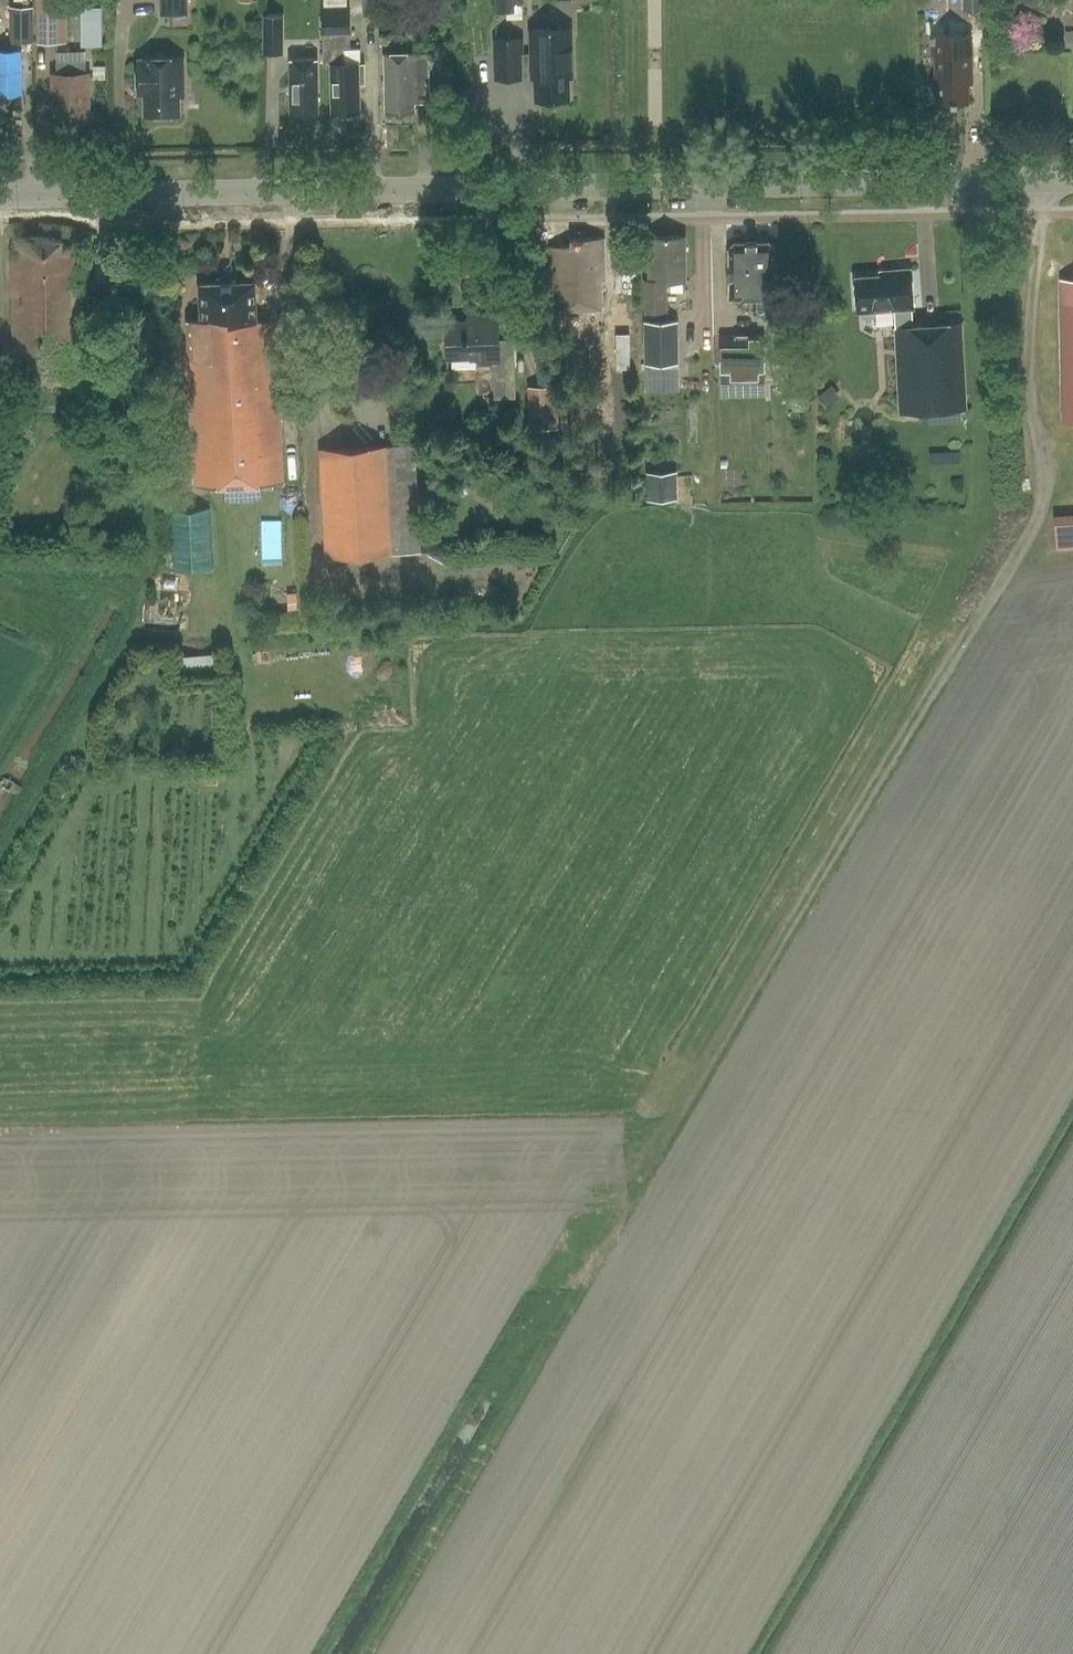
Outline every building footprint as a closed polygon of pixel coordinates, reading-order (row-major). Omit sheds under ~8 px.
[(69,0),(38,0),(38,42),(68,42),(69,0)] [(161,15),(189,14),(189,0),(161,0),(161,15)] [(349,0),(326,0),(326,8),(323,8),(324,65),(332,65),(333,112),(361,112),(360,83),(366,83),(366,63),(362,63),(361,48),(352,49),(351,8),(349,8),(349,0)] [(377,0),(364,0),(365,12),(378,12),(377,0)] [(497,13),(516,13),(515,0),(496,0),(497,13)] [(983,0),(964,0),(965,11),(984,11),(983,0)] [(86,5),(86,44),(108,44),(108,4),(86,5)] [(36,7),(11,7),(11,42),(36,42),(36,7)] [(285,53),(285,15),(266,15),(266,53),(285,53)] [(974,83),(973,34),(933,35),(933,55),(936,55),(937,103),(971,102),(970,83),(974,83)] [(522,38),(496,39),(497,78),(522,78),(522,74),(532,73),(532,77),(537,77),(537,99),(570,99),(569,75),(573,75),(572,35),(533,36),(533,53),(522,53),(522,38)] [(319,112),(318,59),(324,59),(323,36),(311,36),(311,50),(293,50),(293,59),(291,59),(292,112),(319,112)] [(415,102),(431,102),(430,53),(386,53),(388,111),(415,110),(415,102)] [(181,114),(181,80),(185,80),(185,57),(144,58),(144,60),(140,60),(141,94),(145,94),(146,115),(181,114)] [(23,106),(22,58),(0,58),(0,106),(23,106)] [(84,62),(55,63),(56,74),(53,74),(54,120),(91,119),(90,73),(84,73),(84,62)] [(687,279),(685,234),(649,235),(650,278),(645,279),(646,312),(668,311),(667,280),(687,279)] [(601,274),(605,274),(604,235),(572,236),(572,243),(549,244),(552,306),(602,304),(601,274)] [(83,307),(97,306),(97,296),(85,296),(85,267),(78,267),(78,247),(63,248),(63,240),(19,240),(20,256),(12,257),(14,380),(85,379),(83,307)] [(777,246),(770,240),(735,241),(729,247),(730,298),(758,298),(757,317),(776,316),(776,298),(779,298),(777,246)] [(897,271),(880,272),(881,276),(855,277),(857,314),(861,313),(861,315),(865,318),(874,318),(877,314),(877,313),(898,312),(902,410),(969,408),(966,321),(917,323),(916,306),(917,306),(915,266),(897,267),(897,271)] [(1062,279),(1064,423),(1072,423),(1072,279),(1062,279)] [(196,486),(284,482),(276,320),(258,321),(256,280),(201,283),(202,320),(188,320),(196,486)] [(496,398),(517,397),(515,339),(501,340),(499,312),(482,313),(482,320),(447,321),(448,358),(479,357),(480,364),(494,363),(496,398)] [(646,321),(647,363),(679,362),(679,320),(646,321)] [(722,381),(766,381),(765,334),(721,334),(722,381)] [(561,427),(559,385),(529,387),(531,428),(561,427)] [(829,389),(820,397),(828,406),(837,399),(829,389)] [(327,557),(423,551),(417,443),(320,449),(327,557)] [(678,499),(678,471),(648,472),(648,500),(678,499)] [(175,570),(214,568),(211,508),(172,510),(175,570)] [(1061,512),(1063,546),(1072,546),(1072,512),(1061,512)] [(183,653),(184,671),(219,669),(218,651),(183,653)]
